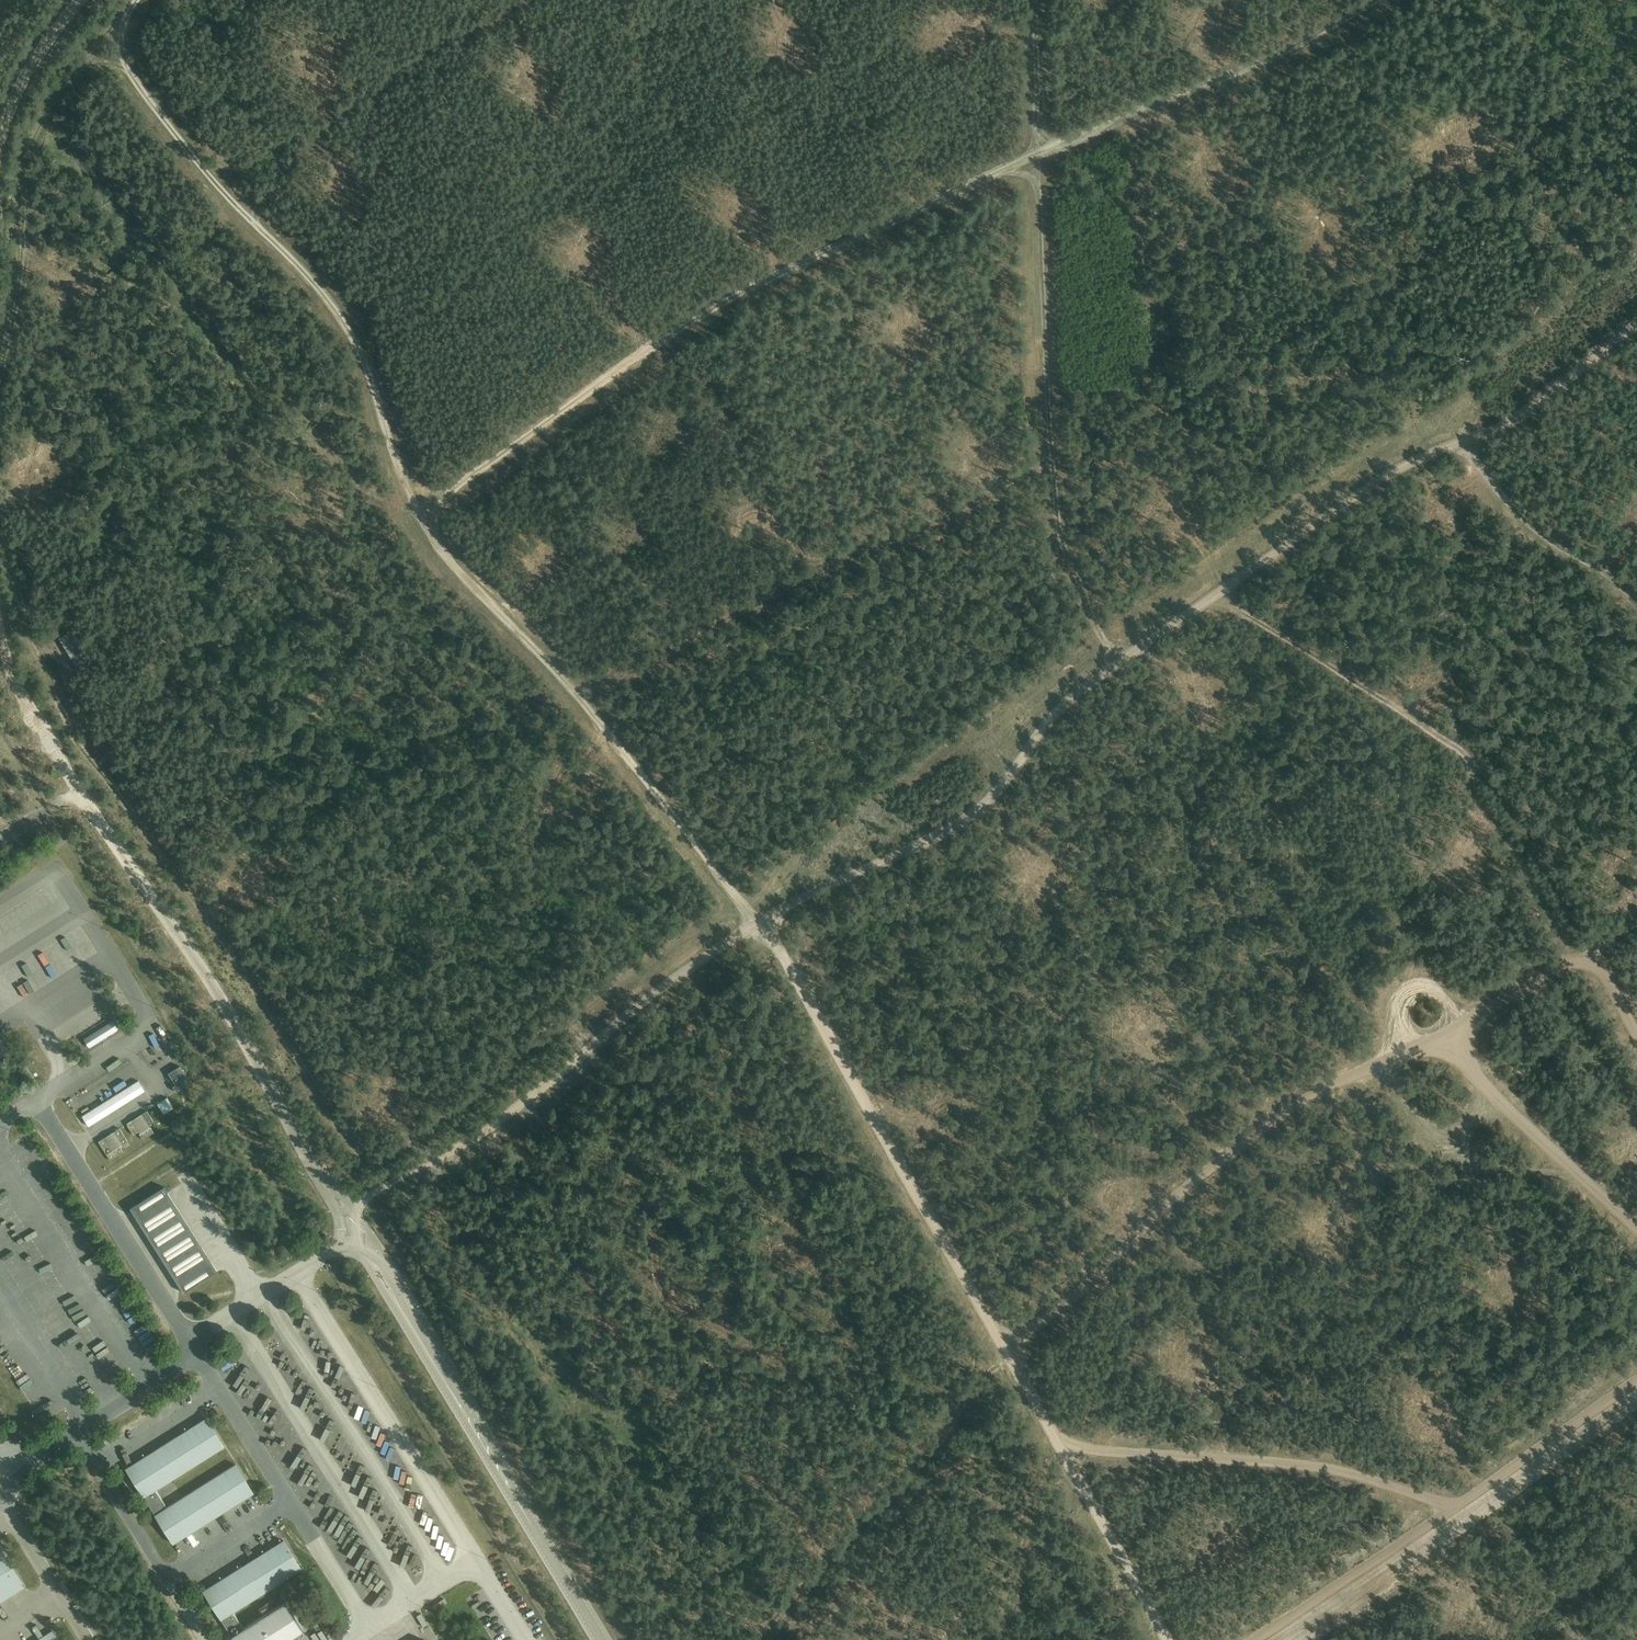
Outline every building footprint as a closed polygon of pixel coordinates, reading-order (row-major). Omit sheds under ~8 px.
[(60,637),(64,649),(73,646),(69,635),(60,637)] [(118,1029),(113,1021),(84,1039),(89,1047),(118,1029)] [(173,1086),(177,1092),(188,1085),(184,1079),(187,1077),(180,1066),(169,1073),(176,1084),(173,1086)] [(138,1081),(89,1112),(83,1116),(89,1125),(144,1090),(138,1081)] [(168,1098),(158,1104),(164,1113),(174,1107),(168,1098)] [(147,1111),(126,1123),(133,1135),(136,1133),(139,1131),(140,1133),(139,1134),(143,1139),(154,1132),(151,1127),(150,1127),(149,1125),(151,1124),(154,1122),(147,1111)] [(119,1128),(98,1141),(110,1160),(123,1152),(120,1146),(128,1141),(119,1128)] [(218,1271),(164,1186),(130,1208),(184,1292),(218,1271)] [(206,1417),(206,1418),(126,1468),(173,1543),(253,1492),(235,1464),(166,1507),(155,1490),(224,1446),(206,1417)] [(283,1540),(203,1590),(203,1591),(221,1619),(233,1611),(301,1568),(283,1540)] [(0,1548),(0,1601),(24,1586),(0,1548)] [(221,1619),(234,1639),(289,1639),(304,1631),(285,1602),(243,1628),(233,1611),(221,1619)] [(38,1639),(58,1639),(52,1631),(38,1639)]
